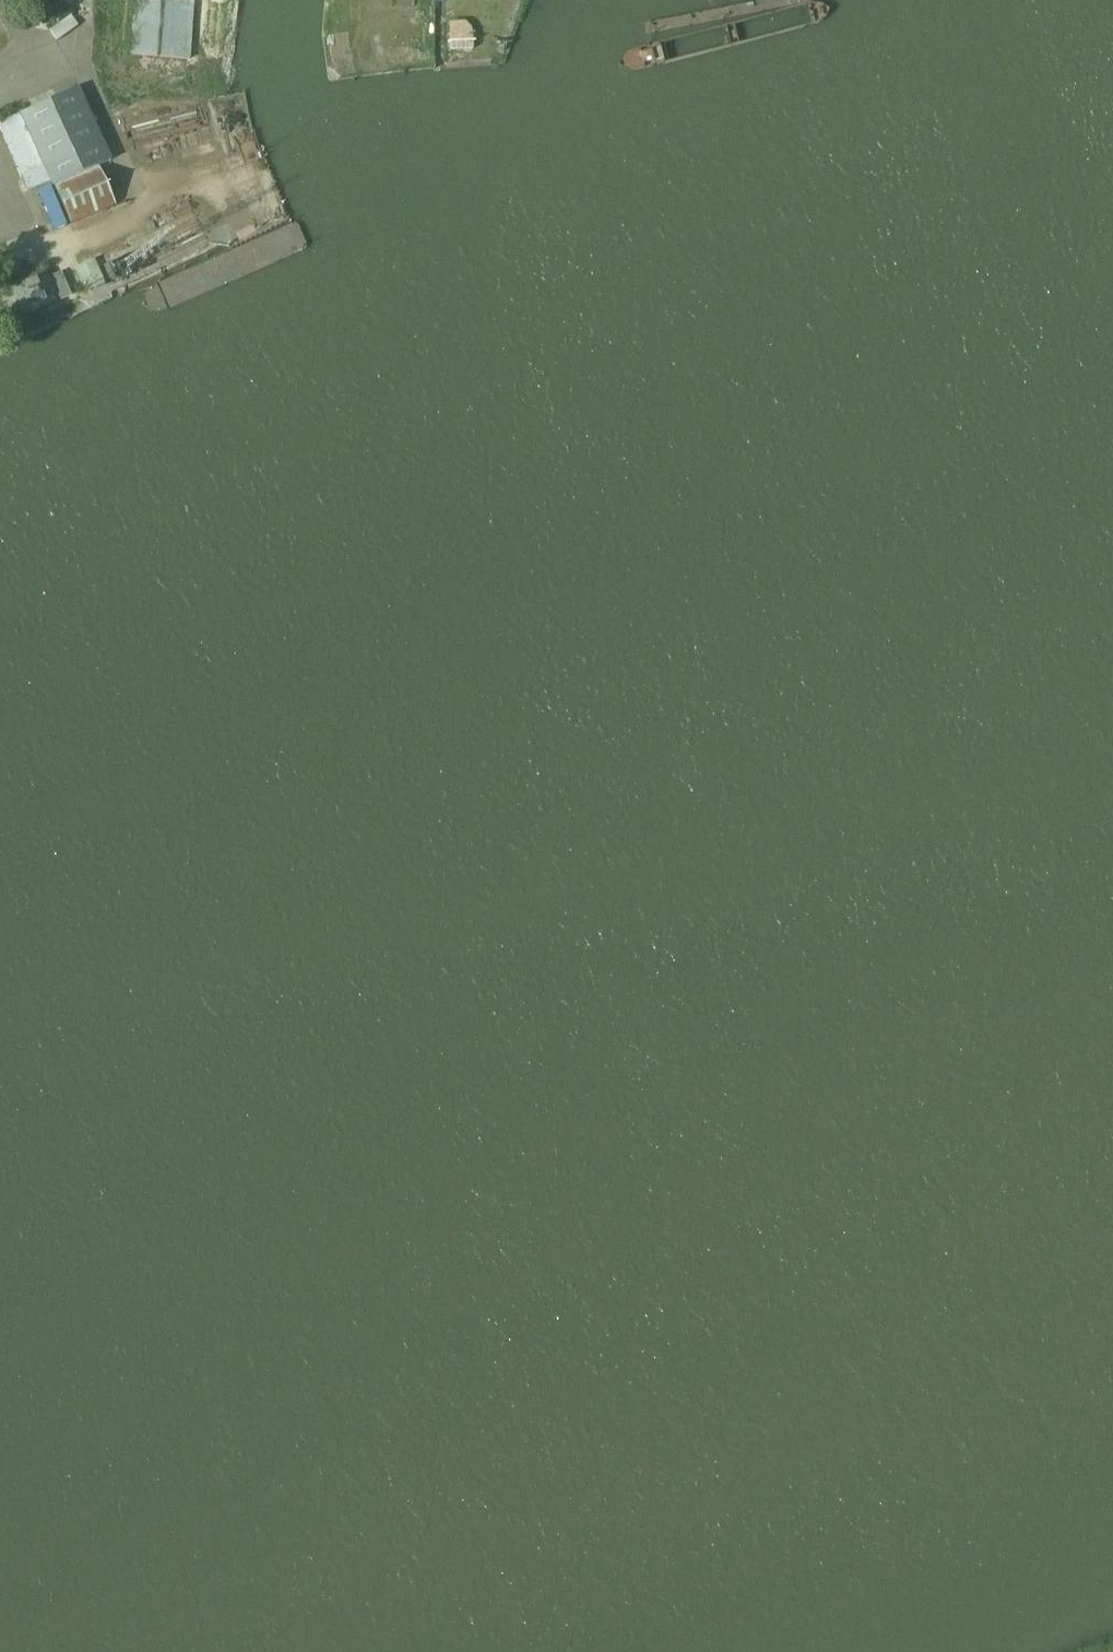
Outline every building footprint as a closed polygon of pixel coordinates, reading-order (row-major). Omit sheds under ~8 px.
[(125,55),(126,55),(139,56),(138,66),(159,68),(158,94),(186,95),(187,78),(188,59),(187,59),(192,4),(206,5),(206,0),(129,0),(125,55)] [(70,15),(50,30),(58,40),(78,25),(70,15)] [(0,123),(0,131),(26,190),(49,180),(52,186),(53,186),(70,225),(115,205),(97,166),(109,161),(76,89),(20,114),(0,123)] [(113,162),(100,167),(104,177),(117,172),(113,162)] [(93,259),(72,268),(81,288),(83,287),(100,280),(102,279),(93,259)] [(56,300),(70,295),(61,275),(48,280),(43,270),(8,286),(21,316),(57,301),(56,300)]
